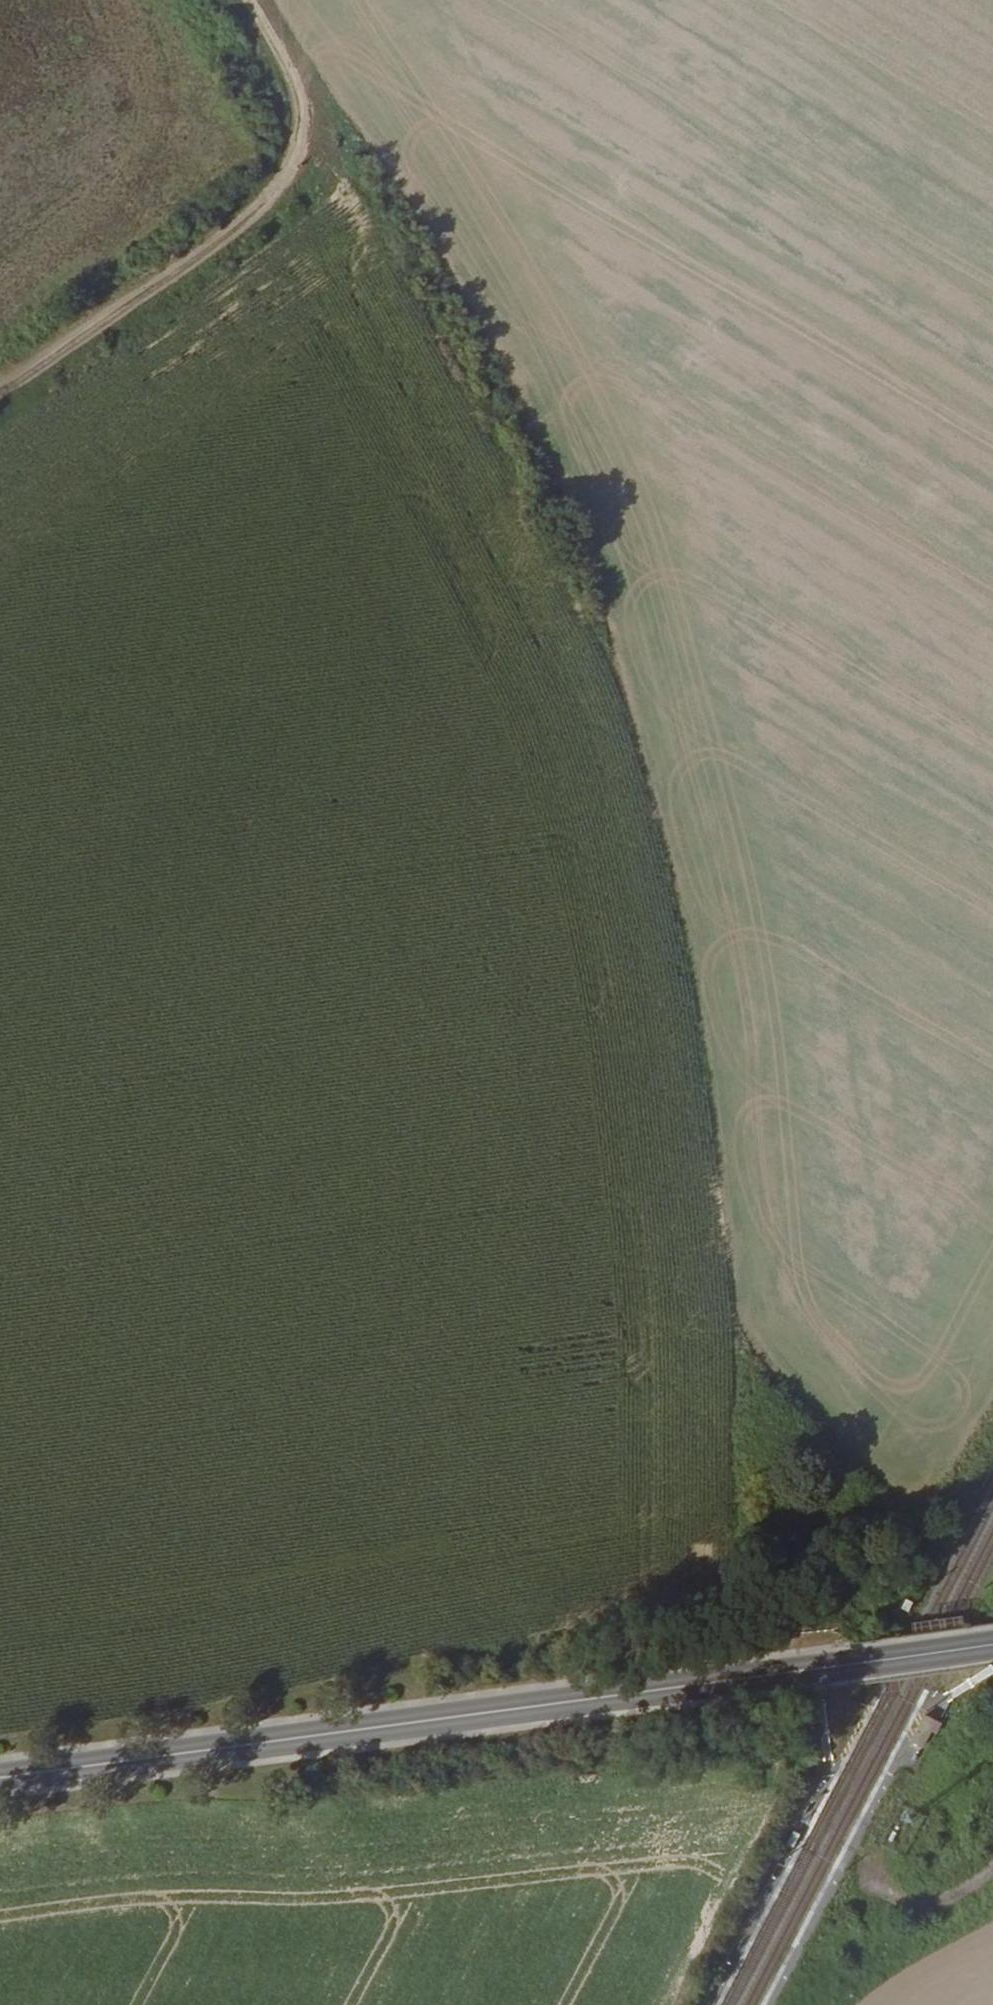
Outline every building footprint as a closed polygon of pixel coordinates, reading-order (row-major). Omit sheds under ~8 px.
[(911,1739),(927,1749),(942,1723),(926,1714),(911,1739)]
